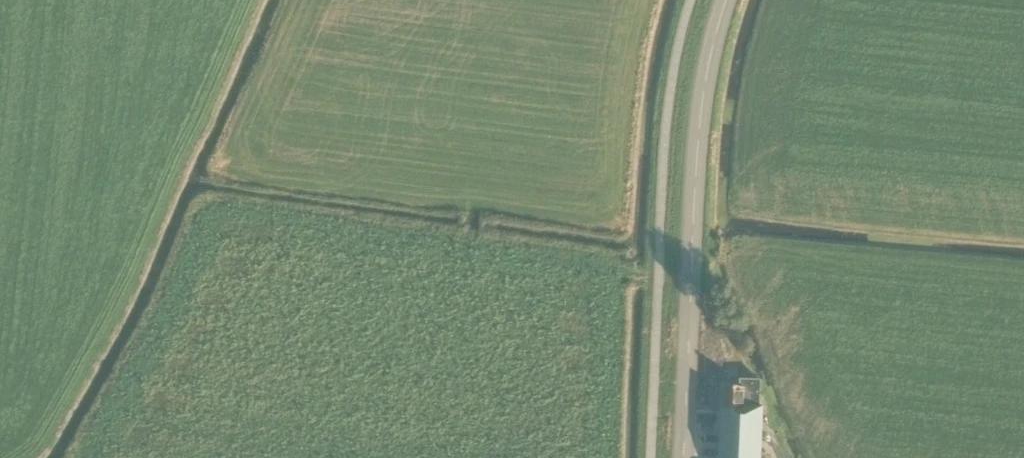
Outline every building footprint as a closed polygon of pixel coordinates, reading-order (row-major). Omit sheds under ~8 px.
[(762,455),(764,407),(760,407),(761,381),(741,380),(741,388),(727,387),(725,411),(723,411),(721,457),(762,457),(762,455)]
